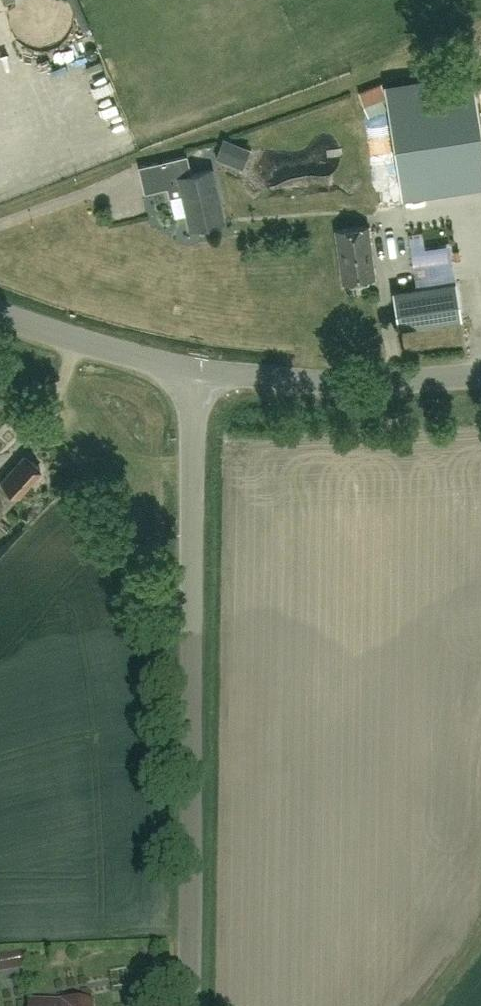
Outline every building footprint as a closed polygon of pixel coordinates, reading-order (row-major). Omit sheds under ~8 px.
[(480,185),(480,125),(472,69),(384,83),(402,197),(480,185)] [(382,84),(359,93),(367,116),(386,109),(382,99),(387,97),(382,84)] [(190,228),(222,221),(216,195),(218,195),(212,169),(191,173),(187,155),(162,161),(168,188),(180,185),(190,228)] [(343,281),(374,277),(367,225),(337,229),(343,281)] [(399,327),(461,317),(455,280),(393,290),(399,327)] [(38,468),(38,466),(32,460),(29,461),(23,455),(0,481),(0,516),(41,471),(38,468)] [(6,975),(31,970),(27,951),(2,956),(6,975)]
